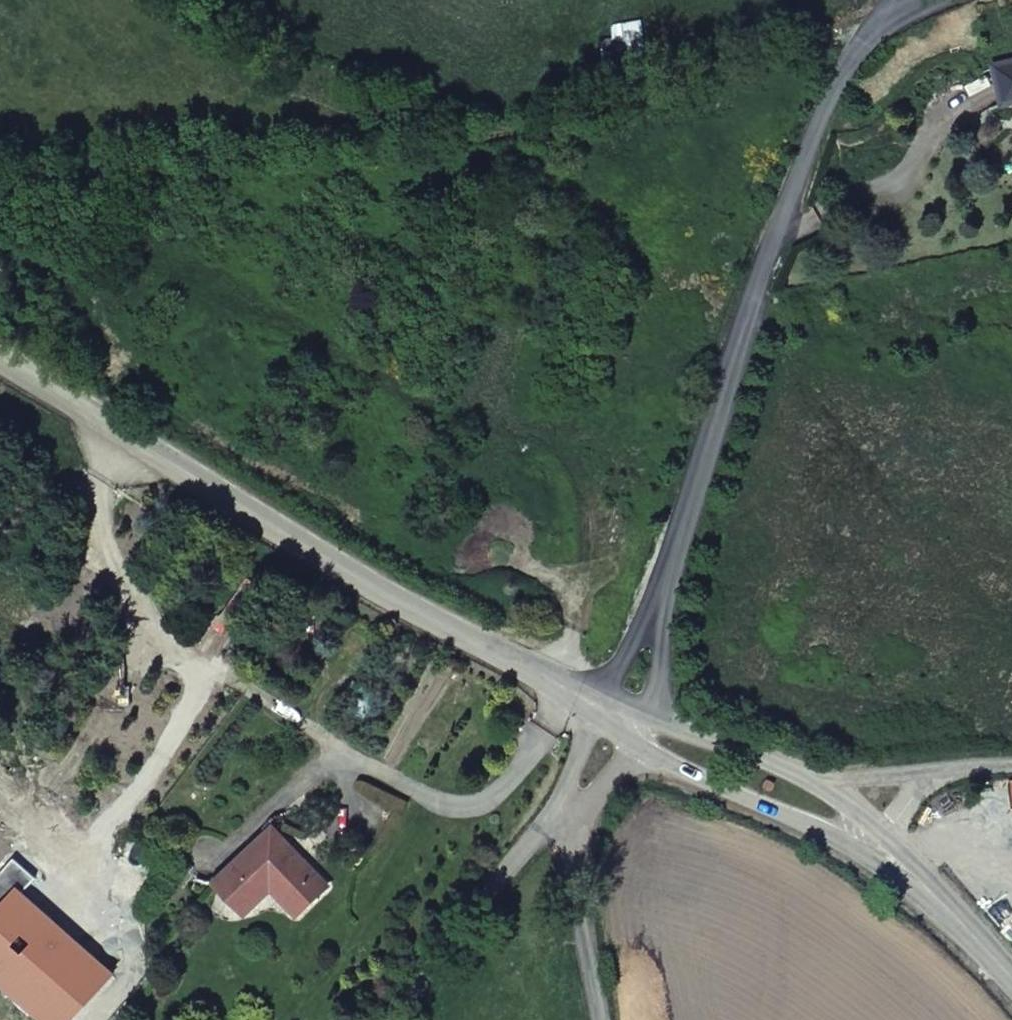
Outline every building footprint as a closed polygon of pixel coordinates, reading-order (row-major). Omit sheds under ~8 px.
[(993,66),(1001,105),(1011,102),(1011,62),(993,66)] [(273,829),(262,839),(292,869),(302,859),(273,829)] [(292,869),(262,839),(216,882),(245,913),(272,888),(298,915),(329,885),(302,859),(292,869)] [(0,876),(0,981),(44,1019),(71,1019),(72,1019),(73,1019),(87,1019),(90,1016),(81,1009),(112,974),(21,894),(36,877),(15,859),(0,876)]
